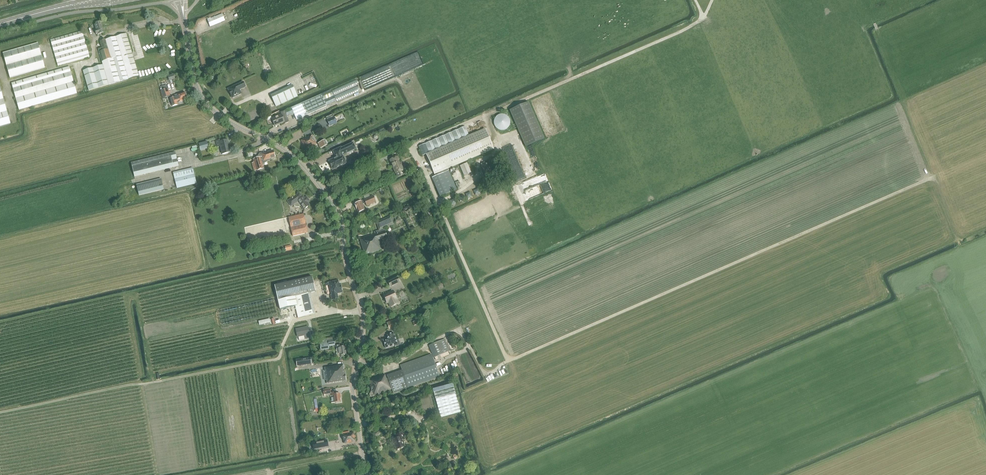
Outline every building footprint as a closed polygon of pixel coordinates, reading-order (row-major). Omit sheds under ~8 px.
[(207,20),(210,27),(225,21),(223,14),(207,20)] [(117,21),(104,25),(106,30),(119,26),(117,21)] [(96,30),(95,30),(96,35),(97,34),(97,35),(103,33),(100,22),(95,23),(96,25),(95,25),(96,30)] [(50,40),(58,66),(90,57),(82,31),(50,40)] [(102,50),(99,51),(103,65),(83,71),(89,91),(128,79),(139,76),(126,33),(116,37),(115,37),(100,41),(102,50)] [(38,43),(3,53),(10,78),(45,68),(38,43)] [(12,83),(17,104),(19,111),(77,94),(69,67),(12,83)] [(243,82),(228,89),(232,98),(241,94),(239,90),(246,87),(243,82)] [(306,85),(299,87),(301,92),(314,87),(313,83),(309,84),(309,83),(305,84),(306,85)] [(271,96),(276,106),(297,96),(292,85),(271,96)] [(0,87),(0,127),(11,124),(0,87)] [(168,90),(161,91),(164,99),(170,97),(168,90)] [(170,99),(172,106),(177,104),(177,102),(179,101),(179,102),(183,101),(183,100),(187,99),(186,96),(186,95),(186,94),(185,94),(185,92),(177,95),(178,97),(175,98),(175,97),(170,99)] [(297,120),(327,106),(321,94),(291,108),(294,114),(297,120)] [(528,102),(523,104),(510,110),(526,147),(544,138),(528,102)] [(15,118),(14,113),(17,112),(15,107),(9,110),(12,119),(15,118)] [(291,108),(284,111),(285,111),(287,117),(294,114),(291,108)] [(281,115),(272,119),(275,126),(275,125),(280,123),(284,122),(285,124),(289,122),(287,117),(285,111),(280,113),(281,115)] [(510,122),(510,121),(510,120),(510,118),(509,116),(508,115),(507,114),(506,114),(504,113),(502,113),(500,113),(499,113),(497,114),(496,115),(495,116),(494,118),(494,119),(494,121),(494,122),(494,124),(495,125),(496,127),(497,128),(498,128),(499,129),(501,129),(503,129),(505,129),(506,128),(508,127),(509,126),(510,124),(510,122)] [(212,123),(217,117),(212,114),(207,120),(212,123)] [(327,120),(330,126),(337,123),(334,117),(327,120)] [(418,147),(422,156),(426,154),(434,174),(493,148),(485,129),(469,136),(465,127),(418,147)] [(301,140),(306,151),(317,145),(312,136),(309,137),(308,136),(301,140)] [(221,150),(222,154),(230,152),(229,148),(227,140),(222,141),(221,140),(216,141),(217,147),(220,146),(221,150)] [(318,143),(320,148),(327,145),(324,140),(318,143)] [(354,149),(356,149),(353,143),(341,148),(341,147),(333,151),(336,158),(329,161),(330,164),(331,167),(332,166),(333,169),(346,163),(345,161),(346,160),(346,159),(346,158),(345,157),(344,157),(343,157),(342,155),(347,153),(349,153),(351,152),(353,151),(354,149)] [(192,149),(181,152),(182,154),(178,155),(181,164),(198,159),(197,156),(194,157),(192,149)] [(253,159),(253,160),(256,171),(263,169),(262,164),(261,161),(267,160),(267,161),(271,160),(271,159),(273,158),(274,158),(274,155),(274,154),(273,152),(273,151),(261,154),(261,153),(259,154),(258,157),(258,159),(256,159),(253,160),(253,159)] [(175,153),(131,163),(134,177),(178,166),(177,161),(175,153)] [(238,157),(173,173),(177,188),(246,172),(243,157),(238,158),(238,157)] [(398,157),(389,160),(395,173),(396,173),(397,177),(401,175),(399,171),(403,170),(401,165),(404,163),(403,162),(400,163),(398,157)] [(432,178),(440,196),(456,189),(448,171),(432,178)] [(161,179),(136,185),(139,195),(164,189),(161,179)] [(289,200),(292,205),(293,204),(293,205),(294,205),(295,206),(296,206),(297,207),(298,207),(299,206),(300,206),(301,206),(303,209),(309,205),(307,202),(308,202),(306,200),(308,199),(306,197),(304,199),(303,197),(302,198),(299,193),(289,200)] [(354,204),(358,213),(365,210),(362,204),(366,203),(367,206),(375,202),(373,196),(354,204)] [(307,232),(303,214),(289,217),(293,236),(307,232)] [(360,239),(365,255),(381,250),(380,245),(379,241),(387,238),(385,231),(384,231),(383,228),(393,224),(390,217),(376,223),(379,230),(374,232),(375,235),(360,239)] [(315,292),(312,277),(274,286),(280,309),(295,306),(298,318),(314,314),(309,293),(315,292)] [(397,277),(388,282),(390,286),(400,282),(397,277)] [(342,293),(340,283),(338,284),(338,280),(327,283),(328,283),(331,295),(330,295),(331,300),(338,299),(337,294),(342,293)] [(386,300),(387,302),(388,302),(390,307),(396,304),(394,299),(396,299),(392,291),(383,295),(386,300)] [(308,327),(296,329),(297,337),(304,335),(305,339),(310,338),(308,327)] [(394,333),(387,335),(388,338),(387,339),(383,340),(386,348),(395,345),(395,347),(400,345),(398,340),(396,341),(395,336),(395,337),(394,333)] [(334,339),(319,342),(321,350),(329,349),(329,347),(335,346),(334,339)] [(445,339),(429,346),(434,357),(435,357),(448,352),(450,351),(445,339)] [(340,345),(337,346),(337,349),(336,349),(338,358),(343,357),(343,355),(346,354),(345,351),(346,351),(345,346),(341,347),(340,345)] [(448,352),(435,357),(436,360),(449,355),(448,352)] [(405,380),(436,368),(431,354),(400,365),(402,373),(405,380)] [(310,357),(296,359),(297,366),(311,364),(310,357)] [(326,380),(327,383),(346,380),(345,374),(344,369),(343,369),(342,365),(324,368),(325,371),(326,371),(327,375),(326,375),(327,375),(328,380),(326,380)] [(436,368),(405,380),(408,388),(439,377),(436,368)] [(405,380),(402,373),(388,378),(393,393),(408,388),(405,380)] [(384,375),(368,381),(372,391),(370,392),(371,393),(370,393),(370,394),(369,395),(370,397),(371,396),(371,397),(391,389),(387,379),(386,379),(384,375)] [(454,385),(434,390),(441,418),(461,413),(454,385)] [(331,393),(332,396),(334,396),(335,402),(340,402),(340,398),(341,398),(340,393),(335,394),(335,392),(331,393)] [(344,443),(346,442),(346,443),(355,442),(353,432),(349,433),(349,431),(342,433),(344,443)] [(392,441),(396,451),(405,447),(403,441),(405,440),(403,433),(395,436),(397,439),(392,441)]
